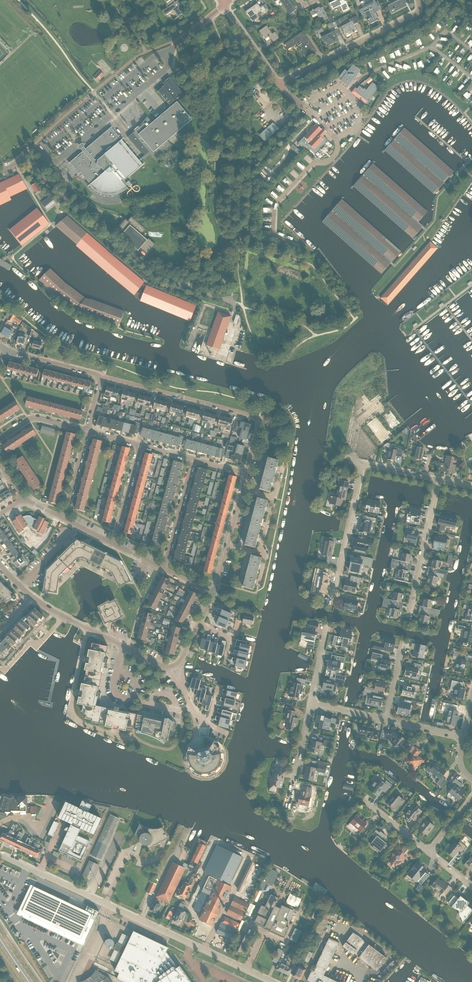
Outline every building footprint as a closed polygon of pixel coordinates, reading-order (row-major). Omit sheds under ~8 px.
[(289,14),(296,10),(289,0),(279,0),(289,14)] [(345,0),(336,0),(330,3),(333,9),(340,6),(343,12),(349,9),(345,0)] [(365,14),(370,24),(378,20),(373,10),(378,8),(375,2),(374,2),(373,1),(375,0),(365,0),(363,1),(365,5),(362,7),(363,8),(359,10),(362,16),(365,14)] [(407,0),(400,0),(389,6),(392,13),(406,6),(405,3),(408,2),(407,0)] [(183,11),(181,6),(177,1),(162,11),(165,16),(173,10),(178,17),(182,14),(181,12),(183,11)] [(260,7),(257,3),(246,12),(250,18),(261,11),(263,14),(267,11),(262,6),(260,7)] [(328,18),(323,7),(320,8),(319,7),(310,12),(312,16),(317,13),(321,22),(328,18)] [(346,36),(357,31),(354,25),(357,23),(354,17),(349,20),(350,22),(341,27),(346,36)] [(332,31),(335,29),(334,28),(337,27),(335,22),(332,23),(332,24),(329,25),(332,31)] [(272,34),(266,26),(259,31),(265,39),(269,37),(270,37),(273,42),(279,38),(275,32),(272,34)] [(296,44),(305,57),(312,52),(313,55),(317,52),(303,32),(284,44),(288,49),(296,44)] [(338,40),(335,33),(333,34),(332,32),(322,37),(324,42),(326,41),(328,45),(338,40)] [(348,86),(360,71),(353,66),(348,72),(345,70),(339,77),(342,79),(341,81),(348,86)] [(98,82),(104,75),(99,70),(93,77),(98,82)] [(170,105),(183,94),(170,78),(163,83),(165,85),(158,91),(170,105)] [(367,101),(378,87),(372,82),(365,92),(363,90),(364,89),(359,86),(355,92),(367,101)] [(167,141),(192,120),(177,102),(152,123),(147,117),(141,124),(142,125),(133,133),(155,160),(172,146),(167,141)] [(265,141),(278,129),(273,124),(260,136),(265,141)] [(321,130),(316,125),(301,141),(310,150),(315,154),(328,140),(323,136),(326,133),(322,129),(321,130)] [(126,179),(143,165),(125,144),(111,127),(70,163),(79,174),(80,172),(90,184),(89,185),(90,187),(91,187),(92,189),(93,189),(94,190),(96,191),(98,192),(99,193),(101,194),(103,194),(104,194),(105,195),(107,195),(108,195),(109,195),(111,195),(112,195),(114,195),(116,194),(117,194),(119,194),(120,193),(122,192),(124,191),(125,190),(127,189),(128,188),(126,186),(127,185),(129,187),(132,185),(129,181),(128,182),(126,179)] [(404,128),(384,150),(434,194),(444,183),(454,172),(404,128)] [(353,186),(413,238),(422,227),(423,226),(418,221),(427,211),(373,164),(353,186)] [(11,200),(10,197),(26,189),(27,189),(19,174),(0,183),(0,205),(11,200)] [(34,185),(31,181),(32,180),(30,178),(27,180),(29,182),(30,182),(36,193),(40,191),(36,183),(34,185)] [(47,210),(56,202),(51,196),(41,203),(47,210)] [(322,222),(381,274),(391,263),(401,251),(342,199),(322,222)] [(33,211),(46,227),(49,224),(37,209),(37,208),(33,211)] [(42,229),(46,227),(33,211),(30,214),(42,229)] [(39,232),(42,229),(30,214),(27,216),(39,232)] [(59,226),(68,216),(66,215),(58,221),(59,223),(57,225),(58,225),(59,226)] [(36,235),(39,232),(27,216),(23,219),(36,235)] [(61,228),(70,218),(68,216),(59,226),(61,228)] [(125,224),(123,222),(118,228),(123,233),(121,236),(138,251),(141,248),(147,254),(156,245),(148,239),(147,240),(141,235),(146,229),(132,217),(125,224)] [(64,231),(73,220),(70,218),(61,228),(64,231)] [(32,237),(36,235),(23,219),(20,222),(32,237)] [(66,233),(75,223),(73,220),(64,231),(66,233)] [(29,240),(32,237),(20,222),(16,224),(29,240)] [(69,235),(78,225),(75,223),(66,233),(69,235)] [(25,243),(29,240),(16,224),(13,227),(25,243)] [(71,237),(80,227),(78,225),(69,235),(71,237)] [(22,245),(25,243),(13,227),(10,230),(21,244),(22,245)] [(74,239),(83,229),(80,227),(71,237),(74,239)] [(76,241),(85,231),(83,229),(74,239),(76,241)] [(80,242),(88,233),(85,231),(76,241),(79,244),(80,242)] [(83,244),(90,235),(88,233),(80,242),(83,244)] [(85,246),(93,238),(90,235),(83,244),(85,246)] [(88,248),(95,240),(93,238),(85,246),(88,248)] [(90,251),(98,242),(95,240),(88,248),(90,251)] [(93,253),(100,244),(98,242),(90,251),(93,253)] [(388,305),(437,248),(434,245),(430,242),(380,298),(388,305)] [(95,255),(103,246),(100,244),(93,253),(95,255)] [(98,257),(105,248),(103,246),(95,255),(98,257)] [(100,259),(108,251),(105,248),(98,257),(100,259)] [(104,260),(110,253),(108,251),(100,259),(101,260),(102,258),(104,260)] [(107,262),(113,255),(110,253),(104,260),(107,262)] [(109,264),(115,257),(113,255),(107,262),(109,264)] [(9,271),(12,265),(13,265),(11,263),(0,257),(0,266),(9,271)] [(112,266),(118,259),(115,257),(109,264),(112,266)] [(109,274),(120,261),(118,259),(112,266),(113,267),(108,273),(109,274)] [(112,276),(123,263),(120,261),(109,274),(112,276)] [(114,278),(125,266),(123,263),(112,276),(114,278)] [(117,281),(128,268),(125,266),(114,278),(117,281)] [(119,283),(130,270),(128,268),(117,281),(119,283)] [(44,285),(54,273),(51,270),(41,281),(41,282),(44,285)] [(122,285),(133,272),(130,270),(119,283),(122,285)] [(124,287),(135,274),(133,272),(122,285),(124,287)] [(47,288),(57,276),(54,273),(44,285),(47,288)] [(127,289),(138,276),(135,274),(124,287),(127,289)] [(50,291),(60,279),(57,276),(47,288),(50,291)] [(129,291),(140,278),(138,276),(127,289),(129,291)] [(132,293),(143,281),(140,278),(129,291),(132,293)] [(54,295),(63,282),(60,279),(50,291),(54,295)] [(137,292),(142,286),(145,282),(143,281),(132,293),(135,296),(137,292)] [(57,297),(66,285),(63,282),(54,295),(57,297)] [(61,300),(70,287),(66,285),(57,297),(61,300)] [(145,302),(151,287),(146,285),(146,287),(142,296),(141,300),(145,302)] [(142,296),(146,287),(142,286),(137,292),(142,296)] [(65,303),(73,290),(70,287),(61,300),(65,303)] [(149,304),(155,289),(151,287),(145,302),(149,304)] [(153,305),(159,290),(155,289),(149,304),(153,305)] [(68,306),(76,293),(73,290),(65,303),(68,306)] [(157,307),(163,292),(159,290),(153,305),(157,307)] [(161,309),(167,294),(163,292),(157,307),(161,309)] [(72,308),(80,295),(76,293),(68,306),(72,308)] [(165,311),(171,296),(167,294),(161,309),(165,311)] [(76,311),(83,298),(83,297),(80,295),(72,308),(76,311)] [(169,312),(175,297),(171,296),(165,311),(169,312)] [(174,314),(180,299),(175,297),(169,312),(174,314)] [(80,313),(87,299),(83,298),(76,311),(80,313)] [(84,314),(91,301),(87,299),(80,313),(84,314)] [(178,316),(184,301),(180,299),(174,314),(178,316)] [(88,316),(95,302),(91,301),(84,314),(88,316)] [(182,318),(188,302),(184,301),(178,316),(182,318)] [(93,317),(99,303),(95,302),(88,316),(93,317)] [(186,319),(192,304),(188,302),(182,318),(186,319)] [(97,319),(104,305),(99,303),(93,317),(97,319)] [(192,304),(186,319),(189,321),(190,321),(196,306),(192,304)] [(101,320),(108,306),(104,305),(97,319),(101,320)] [(106,322),(112,308),(108,307),(108,306),(101,320),(106,322)] [(110,323),(116,309),(112,308),(106,322),(110,323)] [(114,325),(120,310),(116,309),(110,323),(114,325)] [(120,310),(114,325),(119,327),(124,311),(120,310)] [(218,311),(206,346),(219,350),(231,316),(218,311)] [(12,332),(14,330),(11,328),(9,330),(5,328),(1,334),(9,339),(11,335),(12,336),(13,333),(12,333),(13,332),(12,332)] [(26,338),(26,336),(26,335),(19,333),(18,337),(16,342),(24,345),(26,338)] [(40,349),(42,343),(34,341),(32,347),(40,349)] [(48,379),(50,372),(44,370),(42,377),(42,380),(41,384),(43,384),(44,381),(45,381),(45,378),(48,379)] [(111,397),(113,388),(107,387),(105,394),(104,394),(103,397),(104,397),(108,399),(107,402),(109,403),(111,397)] [(111,397),(113,398),(113,397),(117,398),(119,390),(113,388),(111,397)] [(358,389),(343,429),(367,439),(382,399),(358,389)] [(129,393),(126,405),(125,407),(128,408),(129,401),(133,402),(135,394),(129,393)] [(143,406),(145,397),(139,395),(137,403),(141,404),(141,405),(143,406)] [(44,410),(46,402),(28,397),(26,406),(44,410)] [(143,406),(141,413),(144,413),(146,405),(149,406),(151,398),(145,397),(143,406)] [(20,409),(15,401),(0,411),(5,418),(20,409)] [(162,401),(157,415),(160,416),(161,410),(162,410),(162,409),(165,410),(167,403),(162,401)] [(62,415),(64,406),(46,402),(44,410),(62,415)] [(177,417),(178,416),(181,417),(184,407),(178,405),(174,419),(176,420),(177,417)] [(75,419),(78,410),(64,406),(62,415),(75,419)] [(194,410),(190,424),(192,424),(193,421),(194,418),(198,419),(200,411),(194,410)] [(103,426),(106,418),(102,417),(102,415),(100,414),(100,416),(99,416),(97,424),(103,426)] [(210,414),(206,428),(208,429),(210,422),(214,423),(216,415),(210,414)] [(222,432),(226,418),(220,417),(218,424),(218,425),(221,426),(220,428),(221,429),(220,432),(222,432)] [(110,428),(112,420),(106,418),(103,426),(110,428)] [(226,418),(222,432),(221,437),(224,438),(226,431),(229,432),(231,424),(232,424),(233,420),(232,420),(226,418)] [(116,430),(118,421),(112,420),(110,428),(116,430)] [(128,433),(130,425),(126,424),(127,421),(125,420),(124,423),(122,431),(128,433)] [(122,431),(124,423),(118,421),(116,430),(122,431)] [(241,422),(240,427),(242,427),(241,430),(243,431),(248,432),(251,425),(241,422)] [(130,425),(128,433),(135,435),(135,433),(138,433),(140,425),(136,424),(135,426),(130,425)] [(54,436),(56,430),(42,426),(40,432),(54,436)] [(147,438),(149,430),(146,429),(146,427),(144,426),(143,428),(141,436),(147,438)] [(36,434),(31,427),(17,436),(22,444),(36,434)] [(159,441),(162,433),(158,432),(159,429),(156,428),(155,431),(153,440),(159,441)] [(155,431),(149,430),(147,438),(153,440),(155,431)] [(243,431),(241,430),(239,430),(238,432),(240,433),(239,436),(240,436),(239,438),(246,440),(248,432),(243,431)] [(62,448),(71,450),(75,435),(67,432),(62,448)] [(166,443),(168,435),(168,432),(166,432),(165,434),(162,433),(159,441),(166,443)] [(172,445),(174,436),(168,435),(166,443),(172,445)] [(174,436),(172,445),(178,446),(179,444),(181,445),(184,437),(179,435),(179,438),(174,436)] [(22,444),(17,436),(2,445),(7,453),(22,444)] [(191,450),(193,441),(189,440),(190,438),(187,438),(187,440),(186,440),(184,448),(191,450)] [(89,455),(98,457),(102,441),(93,439),(89,455)] [(197,451),(199,443),(200,440),(197,440),(196,442),(193,441),(191,450),(197,451)] [(203,453),(205,445),(199,443),(197,451),(203,453)] [(215,456),(218,448),(214,447),(215,444),(212,444),(211,446),(209,455),(215,456)] [(211,446),(205,445),(203,453),(209,455),(211,446)] [(236,453),(243,454),(245,447),(237,445),(236,449),(234,448),(235,447),(229,445),(227,450),(230,451),(236,453)] [(390,449),(387,459),(394,461),(395,456),(397,455),(401,456),(403,456),(405,450),(403,450),(403,449),(395,447),(392,449),(390,449)] [(422,460),(424,448),(416,447),(414,458),(422,460)] [(67,466),(71,450),(62,448),(58,464),(67,466)] [(218,448),(215,456),(222,458),(224,450),(218,448)] [(128,454),(124,453),(121,452),(117,464),(125,466),(126,462),(127,462),(127,460),(128,454)] [(142,465),(150,467),(150,464),(154,465),(156,459),(152,458),(153,455),(145,453),(144,458),(143,458),(143,460),(142,465)] [(241,459),(243,454),(236,453),(235,456),(232,455),(231,460),(240,462),(241,459)] [(93,473),(98,457),(89,455),(85,471),(93,473)] [(25,476),(32,471),(23,456),(15,461),(25,476)] [(452,464),(453,457),(447,456),(445,463),(440,462),(438,468),(444,469),(443,471),(454,473),(455,465),(452,464)] [(263,473),(274,476),(276,470),(277,467),(278,460),(268,457),(263,473)] [(63,482),(67,466),(58,464),(54,480),(63,482)] [(124,471),(125,466),(117,464),(114,476),(122,478),(123,473),(124,473),(124,471)] [(147,478),(150,467),(142,465),(141,469),(140,469),(140,471),(141,471),(139,476),(147,478)] [(181,469),(177,468),(172,467),(168,484),(176,486),(181,469)] [(194,483),(203,485),(207,470),(198,467),(194,483)] [(34,490),(42,485),(32,471),(25,476),(34,490)] [(89,489),(93,473),(85,471),(81,487),(89,489)] [(272,482),(274,476),(263,473),(259,489),(270,492),(272,485),(273,482),(272,482)] [(121,482),(122,478),(114,476),(111,487),(119,489),(120,484),(121,485),(121,482)] [(144,489),(147,478),(139,476),(138,480),(137,480),(137,482),(138,483),(136,487),(144,489)] [(1,480),(0,480),(0,491),(1,492),(2,494),(0,495),(0,503),(3,501),(3,502),(12,496),(1,480)] [(59,498),(63,482),(54,480),(50,496),(54,497),(59,498)] [(235,483),(231,482),(228,481),(224,493),(232,495),(233,490),(234,491),(234,488),(235,483)] [(345,500),(349,483),(340,481),(336,498),(331,497),(329,503),(342,506),(343,500),(345,500)] [(199,501),(203,485),(194,483),(190,498),(199,501)] [(172,502),(176,486),(168,484),(163,500),(172,502)] [(85,505),(89,489),(81,487),(77,503),(81,504),(85,505)] [(118,493),(119,489),(111,487),(108,498),(116,500),(117,496),(118,496),(118,494),(118,493)] [(141,500),(144,489),(136,487),(135,492),(134,491),(134,494),(135,494),(133,498),(141,500)] [(231,499),(232,495),(224,493),(221,504),(229,506),(230,502),(231,502),(231,499)] [(115,505),(116,500),(108,498),(105,509),(113,511),(114,507),(115,507),(115,505)] [(138,512),(141,500),(133,498),(132,503),(131,503),(131,505),(132,505),(130,510),(138,512)] [(195,516),(199,501),(190,498),(186,514),(195,516)] [(253,513),(263,516),(265,510),(266,510),(266,507),(268,500),(257,498),(253,513)] [(168,517),(172,502),(163,500),(159,515),(168,517)] [(378,511),(380,502),(371,500),(370,504),(366,503),(365,508),(369,509),(368,512),(378,514),(378,511)] [(228,511),(229,506),(221,504),(219,515),(226,517),(227,513),(228,513),(228,511)] [(409,508),(406,522),(419,525),(420,520),(421,519),(421,518),(420,517),(420,515),(421,515),(422,515),(420,515),(421,511),(409,508)] [(112,516),(113,511),(105,509),(102,521),(110,523),(111,518),(112,518),(112,516)] [(135,523),(138,512),(130,510),(129,514),(128,514),(128,516),(127,521),(135,523)] [(262,523),(263,516),(253,513),(249,529),(259,532),(261,526),(262,523)] [(23,517),(21,514),(16,518),(16,519),(12,522),(19,533),(24,530),(23,529),(28,526),(28,525),(30,523),(35,526),(33,528),(38,531),(37,532),(43,535),(49,523),(44,520),(45,519),(39,516),(37,520),(33,518),(32,517),(31,517),(32,516),(31,516),(30,516),(29,516),(28,516),(27,516),(26,516),(25,516),(24,516),(23,517)] [(191,532),(195,516),(186,514),(182,529),(191,532)] [(164,533),(168,517),(159,515),(155,531),(164,533)] [(225,522),(226,517),(219,515),(216,527),(223,529),(224,524),(225,524),(225,522)] [(438,524),(440,525),(439,531),(444,532),(445,526),(449,527),(449,525),(454,526),(455,527),(457,519),(449,517),(449,518),(440,516),(438,524)] [(364,520),(360,519),(358,531),(370,534),(372,522),(367,521),(368,518),(365,517),(364,520)] [(132,534),(135,523),(127,521),(126,525),(125,525),(125,527),(124,532),(132,534)] [(222,533),(223,529),(216,527),(213,538),(220,540),(221,535),(222,535),(222,533)] [(186,547),(191,532),(182,529),(178,545),(186,547)] [(258,538),(259,532),(249,529),(244,545),(255,548),(257,541),(258,538)] [(416,544),(418,532),(408,530),(406,539),(410,540),(410,543),(416,544)] [(160,548),(164,533),(155,531),(151,546),(160,548)] [(9,540),(7,538),(9,536),(8,534),(6,536),(0,540),(0,544),(1,546),(9,540)] [(373,540),(359,536),(358,542),(355,542),(353,551),(363,554),(366,554),(368,547),(371,548),(373,540)] [(435,537),(433,545),(434,546),(433,549),(439,550),(439,549),(443,550),(444,548),(445,548),(446,544),(448,544),(449,540),(447,539),(441,538),(441,537),(438,536),(437,537),(435,537)] [(332,556),(335,543),(333,542),(333,539),(323,537),(322,540),(325,541),(322,554),(332,556)] [(219,544),(220,540),(213,538),(210,549),(217,551),(218,546),(219,547),(219,544)] [(5,550),(12,544),(10,542),(12,541),(11,539),(9,540),(1,546),(5,550)] [(80,542),(77,540),(75,542),(73,543),(46,570),(42,594),(47,591),(56,593),(59,577),(77,558),(83,557),(112,572),(119,586),(127,582),(133,583),(122,561),(82,541),(80,542)] [(8,554),(15,549),(15,548),(17,547),(15,545),(14,547),(12,544),(5,550),(8,554)] [(182,562),(186,547),(178,545),(174,560),(182,562)] [(11,559),(19,553),(18,553),(21,551),(19,549),(17,551),(15,549),(8,554),(11,559)] [(216,555),(217,551),(210,549),(207,560),(214,562),(215,558),(216,558),(216,556),(216,555)] [(14,563),(24,556),(23,556),(24,556),(23,554),(20,555),(19,553),(11,559),(14,563)] [(391,563),(411,567),(412,563),(410,563),(411,555),(402,553),(401,561),(392,559),(391,563)] [(247,571),(257,573),(259,567),(260,564),(262,558),(251,555),(247,571)] [(351,562),(349,570),(360,573),(360,572),(361,564),(372,567),(373,559),(365,557),(357,555),(356,559),(351,558),(350,562),(351,562)] [(24,556),(14,563),(18,568),(18,567),(24,563),(26,565),(29,563),(24,556)] [(213,567),(214,562),(207,560),(204,572),(211,574),(212,569),(213,569),(214,567),(213,567)] [(427,571),(447,575),(448,571),(439,569),(441,562),(432,560),(431,567),(428,567),(427,571)] [(391,563),(390,567),(397,569),(395,579),(405,582),(405,578),(407,579),(408,575),(407,574),(408,571),(410,572),(411,567),(391,563)] [(317,568),(315,580),(318,580),(316,588),(325,590),(326,585),(327,581),(327,577),(325,576),(322,576),(323,570),(317,568)] [(256,580),(257,573),(247,571),(243,587),(253,589),(255,583),(256,580)] [(430,584),(429,586),(435,588),(438,577),(446,579),(447,575),(427,571),(427,575),(429,576),(427,583),(430,584)] [(160,581),(171,587),(172,585),(168,583),(170,580),(162,576),(160,581)] [(360,585),(362,578),(351,576),(349,582),(346,581),(344,591),(354,593),(356,584),(360,585)] [(1,605),(5,601),(7,603),(13,598),(13,599),(14,599),(15,599),(16,599),(16,598),(16,597),(16,596),(15,596),(15,595),(14,595),(13,596),(11,594),(12,593),(3,585),(0,581),(0,604),(1,605)] [(170,589),(171,587),(160,581),(157,586),(165,590),(166,587),(170,589)] [(164,593),(165,590),(157,586),(155,591),(166,597),(167,595),(164,593)] [(184,594),(195,599),(198,594),(190,590),(189,593),(185,592),(183,590),(179,588),(178,591),(184,593),(184,594)] [(165,599),(166,597),(155,591),(152,596),(160,600),(161,597),(165,599)] [(383,602),(402,606),(403,602),(401,602),(403,594),(394,592),(392,600),(384,598),(383,602)] [(193,604),(195,599),(184,594),(183,596),(186,597),(185,600),(193,604)] [(159,602),(160,600),(152,596),(150,601),(161,606),(162,604),(159,602)] [(355,611),(357,600),(346,598),(346,602),(342,601),(340,609),(344,610),(344,608),(355,611)] [(109,631),(112,622),(123,616),(114,599),(97,608),(109,631)] [(419,610),(439,614),(439,610),(431,608),(433,601),(424,599),(422,606),(420,606),(419,610)] [(190,609),(193,604),(185,600),(184,603),(180,601),(179,603),(190,609)] [(167,609),(161,606),(150,601),(147,606),(155,610),(157,607),(165,611),(167,609)] [(401,611),(402,606),(383,602),(382,606),(390,608),(389,616),(398,618),(399,610),(401,611)] [(188,614),(190,609),(179,603),(178,605),(181,607),(180,610),(188,614)] [(464,605),(463,608),(468,609),(466,618),(471,620),(471,606),(464,605)] [(34,611),(29,617),(27,616),(28,616),(27,616),(26,618),(35,626),(38,624),(37,622),(40,618),(41,620),(42,620),(43,617),(44,616),(35,608),(34,609),(31,611),(33,610),(34,611)] [(219,617),(228,621),(231,614),(230,613),(231,610),(225,608),(224,611),(218,608),(216,611),(221,613),(219,617)] [(185,619),(188,614),(180,610),(179,613),(175,611),(174,613),(185,619)] [(438,618),(439,614),(419,610),(418,614),(420,615),(419,622),(428,624),(429,617),(438,618)] [(183,624),(185,619),(174,613),(173,615),(177,617),(175,620),(183,624)] [(252,624),(254,617),(239,614),(238,620),(243,621),(243,623),(252,624)] [(219,617),(215,615),(213,618),(218,620),(216,624),(219,626),(222,627),(223,627),(225,628),(228,621),(219,617)] [(150,623),(151,620),(143,617),(141,623),(154,626),(154,624),(150,623)] [(1,654),(4,654),(8,649),(9,650),(11,648),(10,647),(12,645),(13,646),(17,644),(16,643),(15,642),(18,638),(20,640),(22,636),(25,634),(23,633),(27,629),(28,630),(30,627),(21,619),(18,621),(19,621),(21,622),(15,628),(16,629),(15,630),(13,628),(15,625),(14,625),(13,628),(10,630),(10,631),(11,630),(12,631),(7,637),(6,636),(6,634),(4,638),(6,640),(2,645),(1,644),(2,642),(1,640),(0,640),(0,641),(0,654),(1,654)] [(304,626),(303,631),(306,631),(304,639),(309,640),(308,646),(314,647),(315,641),(314,641),(316,635),(313,634),(314,633),(315,629),(317,629),(319,623),(308,621),(307,627),(304,626)] [(171,631),(179,633),(181,628),(172,626),(168,625),(168,627),(171,628),(171,631)] [(465,631),(463,641),(461,640),(460,645),(467,646),(468,643),(471,644),(471,632),(470,632),(471,628),(458,625),(457,630),(465,631)] [(148,633),(148,630),(140,628),(138,633),(151,636),(151,634),(148,633)] [(350,639),(352,630),(341,628),(339,637),(338,639),(342,640),(341,647),(346,648),(348,639),(350,639)] [(176,644),(178,639),(165,635),(165,638),(169,639),(168,642),(176,644)] [(210,642),(211,636),(208,635),(207,640),(202,638),(202,642),(201,642),(200,645),(201,645),(200,648),(208,650),(210,642)] [(393,652),(395,640),(383,637),(382,641),(385,642),(384,646),(374,643),(373,648),(393,652)] [(217,644),(219,639),(215,638),(214,642),(210,642),(208,650),(207,651),(215,653),(214,654),(215,654),(217,644)] [(239,651),(249,654),(250,646),(249,645),(246,644),(247,643),(236,640),(235,646),(240,647),(239,651)] [(217,644),(215,654),(222,656),(223,654),(223,655),(224,652),(223,652),(226,642),(222,641),(221,645),(217,644)] [(106,658),(108,647),(92,643),(91,650),(89,650),(87,656),(87,657),(86,658),(86,659),(86,660),(86,661),(86,662),(86,663),(85,670),(86,670),(83,684),(82,683),(80,690),(78,690),(77,691),(77,692),(77,693),(76,694),(76,695),(77,695),(77,696),(77,697),(79,697),(77,704),(83,705),(82,712),(84,712),(84,713),(84,714),(85,714),(85,715),(86,715),(86,716),(86,718),(92,719),(92,722),(106,725),(105,726),(112,728),(113,728),(113,729),(114,729),(115,729),(116,730),(117,730),(118,729),(119,729),(126,731),(126,729),(133,730),(136,714),(123,711),(124,709),(115,707),(114,709),(96,706),(97,701),(99,702),(101,693),(99,692),(104,668),(106,668),(108,659),(106,658)] [(427,652),(428,647),(412,643),(411,647),(415,648),(413,656),(423,658),(424,651),(427,652)] [(174,655),(175,649),(163,646),(162,648),(166,649),(165,652),(174,655)] [(239,651),(234,650),(233,653),(238,655),(237,659),(247,661),(249,654),(239,651)] [(372,655),(371,660),(379,662),(378,669),(385,670),(386,669),(389,669),(390,665),(389,665),(390,660),(377,657),(378,654),(373,653),(372,656),(372,655)] [(464,672),(467,661),(461,660),(462,657),(453,655),(452,658),(457,660),(455,670),(464,672)] [(335,661),(329,660),(328,665),(327,670),(331,671),(330,678),(331,678),(345,681),(346,677),(336,674),(336,672),(338,672),(340,662),(344,663),(345,658),(337,656),(335,661)] [(237,659),(232,657),(231,661),(236,662),(235,666),(239,667),(238,669),(241,670),(242,668),(245,669),(247,661),(237,659)] [(422,670),(423,666),(415,664),(414,668),(407,667),(405,675),(412,677),(412,678),(418,679),(419,677),(416,676),(418,669),(422,670)] [(199,687),(200,683),(201,680),(193,678),(192,681),(191,684),(190,688),(195,689),(193,694),(196,694),(197,694),(199,687)] [(305,686),(306,680),(297,678),(296,683),(294,683),(293,687),(291,686),(289,696),(298,698),(299,694),(301,694),(303,685),(305,686)] [(331,678),(330,678),(329,680),(325,679),(324,683),(324,684),(323,689),(329,690),(335,691),(337,683),(344,685),(345,681),(331,678)] [(463,699),(465,689),(459,687),(460,682),(452,680),(450,690),(454,691),(453,697),(463,699)] [(364,690),(377,693),(378,691),(384,692),(385,688),(384,688),(386,682),(380,681),(379,684),(376,683),(375,688),(365,686),(364,690)] [(205,694),(206,689),(207,686),(202,683),(200,683),(199,687),(197,694),(196,694),(196,697),(200,698),(199,703),(202,704),(205,694)] [(419,690),(420,686),(412,684),(411,688),(404,687),(402,695),(413,697),(415,689),(419,690)] [(226,699),(235,701),(237,694),(236,693),(234,692),(233,693),(223,690),(222,693),(227,694),(226,698),(226,699)] [(377,696),(377,693),(364,690),(363,694),(367,695),(366,698),(369,698),(368,705),(374,706),(380,707),(381,701),(382,701),(383,697),(377,696)] [(212,696),(205,694),(202,704),(206,705),(205,710),(208,711),(211,700),(212,700),(212,698),(212,696)] [(226,699),(226,698),(221,697),(220,701),(225,702),(224,706),(233,709),(235,701),(226,699)] [(409,715),(411,704),(399,702),(397,713),(409,715)] [(455,724),(458,712),(455,712),(456,708),(446,705),(445,710),(448,711),(446,722),(455,724)] [(221,717),(230,720),(232,712),(218,709),(217,712),(222,713),(221,717)] [(295,731),(298,719),(295,718),(296,712),(287,710),(285,721),(288,722),(286,729),(295,731)] [(165,720),(145,716),(138,714),(134,729),(138,730),(137,732),(141,733),(144,733),(148,734),(151,736),(154,737),(157,739),(160,740),(164,743),(164,740),(168,740),(169,735),(172,735),(177,724),(171,717),(170,717),(171,717),(169,719),(168,718),(167,719),(165,718),(165,720)] [(317,715),(315,722),(319,723),(318,728),(329,730),(330,723),(335,724),(339,725),(340,720),(331,718),(331,719),(321,717),(321,716),(317,715)] [(221,717),(216,716),(215,720),(220,721),(219,725),(222,726),(222,727),(225,727),(228,728),(230,720),(221,717)] [(367,726),(363,725),(361,734),(372,736),(371,740),(372,741),(375,741),(377,735),(373,734),(374,728),(371,727),(371,726),(367,726)] [(386,731),(384,738),(388,739),(392,742),(391,743),(399,749),(406,740),(395,732),(386,730),(386,731)] [(201,778),(209,778),(217,774),(222,768),(225,761),(225,752),(222,745),(216,739),(208,736),(200,737),(192,740),(187,746),(184,754),(184,762),(188,769),(193,775),(201,778)] [(329,747),(330,741),(324,740),(323,743),(311,741),(309,751),(319,753),(321,745),(329,747)] [(416,748),(413,746),(409,751),(412,753),(405,762),(414,769),(419,763),(421,765),(424,762),(421,760),(414,754),(418,750),(416,748)] [(442,777),(446,771),(436,763),(433,767),(429,764),(424,769),(429,772),(430,771),(440,779),(436,783),(439,786),(445,779),(442,777)] [(282,788),(286,767),(275,764),(274,768),(275,769),(273,776),(271,776),(270,783),(271,783),(269,790),(276,792),(277,787),(282,788)] [(325,773),(326,767),(318,765),(318,769),(306,767),(303,778),(313,780),(315,771),(325,773)] [(384,784),(377,778),(368,789),(377,796),(384,788),(387,791),(392,785),(386,780),(384,784)] [(452,788),(448,793),(458,801),(465,792),(460,788),(456,785),(459,781),(455,779),(449,786),(452,788)] [(325,787),(314,785),(313,791),(324,793),(325,787)] [(308,806),(312,788),(303,786),(301,796),(299,796),(298,804),(308,806)] [(3,795),(0,805),(0,813),(5,815),(6,813),(9,813),(9,814),(12,814),(12,812),(20,812),(20,813),(26,813),(26,798),(20,797),(20,795),(11,795),(11,797),(3,795)] [(405,801),(399,796),(396,799),(393,796),(387,804),(394,810),(400,803),(402,804),(405,801)] [(65,829),(64,830),(65,830),(68,831),(60,849),(61,850),(81,859),(82,860),(90,841),(77,835),(81,828),(94,834),(101,818),(88,812),(91,806),(82,802),(79,808),(66,802),(65,804),(64,804),(63,806),(64,807),(59,817),(72,823),(70,828),(69,827),(68,827),(67,827),(66,828),(65,829)] [(414,810),(410,807),(404,815),(407,818),(406,819),(409,821),(412,818),(415,820),(422,811),(416,807),(414,810)] [(91,855),(101,860),(119,819),(110,814),(91,855)] [(360,836),(366,830),(363,828),(366,824),(356,815),(350,823),(360,831),(358,834),(360,836)] [(427,835),(434,826),(426,819),(418,829),(427,835)] [(53,836),(59,823),(54,821),(48,834),(53,836)] [(145,833),(140,824),(134,836),(141,839),(141,840),(141,841),(142,841),(142,842),(143,842),(143,843),(144,843),(145,843),(145,844),(146,844),(149,849),(165,840),(165,841),(168,840),(167,838),(168,838),(162,828),(163,827),(161,828),(160,828),(158,828),(158,829),(156,829),(155,829),(154,829),(152,829),(151,829),(149,828),(149,829),(147,833),(145,833)] [(10,830),(8,829),(6,834),(3,832),(0,838),(0,840),(4,842),(10,830)] [(12,831),(10,830),(4,842),(10,845),(13,837),(10,836),(12,831)] [(380,852),(387,843),(382,840),(385,835),(380,831),(370,844),(380,852)] [(15,847),(20,835),(18,834),(16,838),(13,837),(10,845),(15,847)] [(20,850),(23,842),(20,840),(23,836),(20,835),(15,847),(20,850)] [(25,852),(30,840),(31,839),(28,838),(26,843),(23,842),(20,850),(25,852)] [(34,847),(33,846),(31,845),(32,841),(30,840),(25,852),(30,854),(34,847)] [(466,847),(459,841),(457,844),(454,842),(447,851),(454,857),(459,850),(461,853),(466,847)] [(34,847),(30,854),(37,858),(39,854),(40,855),(41,853),(37,851),(40,845),(35,843),(33,846),(34,847)] [(187,869),(193,872),(198,863),(197,863),(205,846),(199,844),(192,860),(191,860),(187,869)] [(209,876),(193,909),(202,914),(199,920),(213,926),(231,886),(227,884),(228,884),(229,884),(242,857),(217,845),(204,872),(211,876),(209,876)] [(407,852),(409,849),(403,845),(401,848),(402,849),(401,851),(401,852),(392,853),(393,863),(403,862),(402,854),(404,853),(406,851),(407,852)] [(92,879),(98,865),(89,860),(82,875),(92,879)] [(169,903),(185,868),(172,862),(156,897),(169,903)] [(419,891),(423,886),(421,885),(429,875),(424,872),(426,869),(417,862),(408,874),(419,883),(415,888),(419,891)] [(188,883),(184,890),(181,897),(185,899),(192,884),(191,884),(193,879),(190,878),(188,883)] [(441,882),(438,879),(432,886),(441,894),(443,892),(446,895),(452,888),(448,885),(447,886),(444,884),(445,883),(442,881),(441,882)] [(151,895),(156,884),(152,882),(146,892),(151,895)] [(34,887),(20,916),(25,918),(83,945),(99,911),(89,907),(87,911),(34,886),(34,887)] [(253,899),(257,902),(262,892),(258,889),(253,899)] [(275,906),(279,898),(271,894),(266,904),(265,907),(261,905),(257,915),(257,916),(255,921),(265,926),(265,927),(270,929),(270,930),(284,937),(289,927),(286,926),(288,921),(285,920),(290,909),(282,905),(280,908),(275,906)] [(241,921),(249,904),(238,898),(239,896),(235,895),(226,914),(241,921)] [(448,902),(448,903),(449,902),(453,906),(454,905),(460,910),(459,911),(460,912),(459,913),(463,916),(464,914),(467,917),(471,911),(471,910),(467,906),(469,903),(467,902),(461,897),(460,896),(458,899),(454,896),(454,895),(448,902)] [(156,903),(158,899),(155,898),(154,901),(150,909),(153,911),(153,912),(155,912),(156,912),(160,904),(156,903)] [(250,902),(247,914),(252,916),(255,904),(250,902)] [(182,920),(186,912),(182,910),(184,905),(180,903),(173,919),(175,920),(174,921),(179,923),(181,920),(182,920)] [(314,919),(319,909),(313,906),(308,916),(314,919)] [(321,935),(330,915),(324,912),(314,932),(321,935)] [(236,930),(239,923),(224,916),(221,923),(236,930)] [(230,939),(233,933),(219,926),(216,932),(230,939)] [(168,947),(134,931),(125,949),(124,948),(125,946),(117,943),(114,949),(121,953),(122,951),(124,952),(115,971),(119,973),(117,978),(124,981),(192,981),(180,966),(177,967),(166,951),(168,947)] [(368,945),(363,941),(364,941),(353,932),(346,942),(345,942),(342,946),(354,955),(355,953),(359,957),(359,958),(377,971),(387,958),(369,944),(368,945)] [(243,934),(242,933),(239,938),(241,939),(236,950),(240,952),(248,936),(243,934)] [(315,948),(318,942),(319,940),(314,937),(311,942),(312,943),(310,945),(315,948)] [(110,948),(111,948),(112,947),(113,947),(114,946),(114,945),(114,944),(115,943),(114,942),(114,941),(113,940),(113,939),(112,939),(110,938),(108,938),(107,939),(106,939),(106,940),(105,940),(105,941),(104,942),(104,943),(104,944),(105,945),(105,946),(106,947),(107,948),(108,948),(109,948),(110,948)] [(339,943),(329,938),(313,970),(312,970),(307,980),(310,981),(338,981),(324,975),(339,943)] [(277,963),(283,951),(278,949),(273,961),(277,963)] [(308,963),(313,953),(305,950),(301,959),(300,959),(299,961),(300,961),(299,963),(299,964),(303,966),(304,964),(305,961),(308,963)] [(287,961),(288,959),(286,958),(283,964),(282,964),(281,965),(278,963),(276,969),(282,972),(287,961)] [(289,962),(287,961),(282,972),(288,975),(291,969),(288,968),(289,965),(288,964),(289,962)] [(301,979),(305,969),(298,966),(293,976),(301,979)] [(108,977),(107,977),(101,974),(99,977),(99,976),(95,981),(93,981),(111,981),(108,977)]
